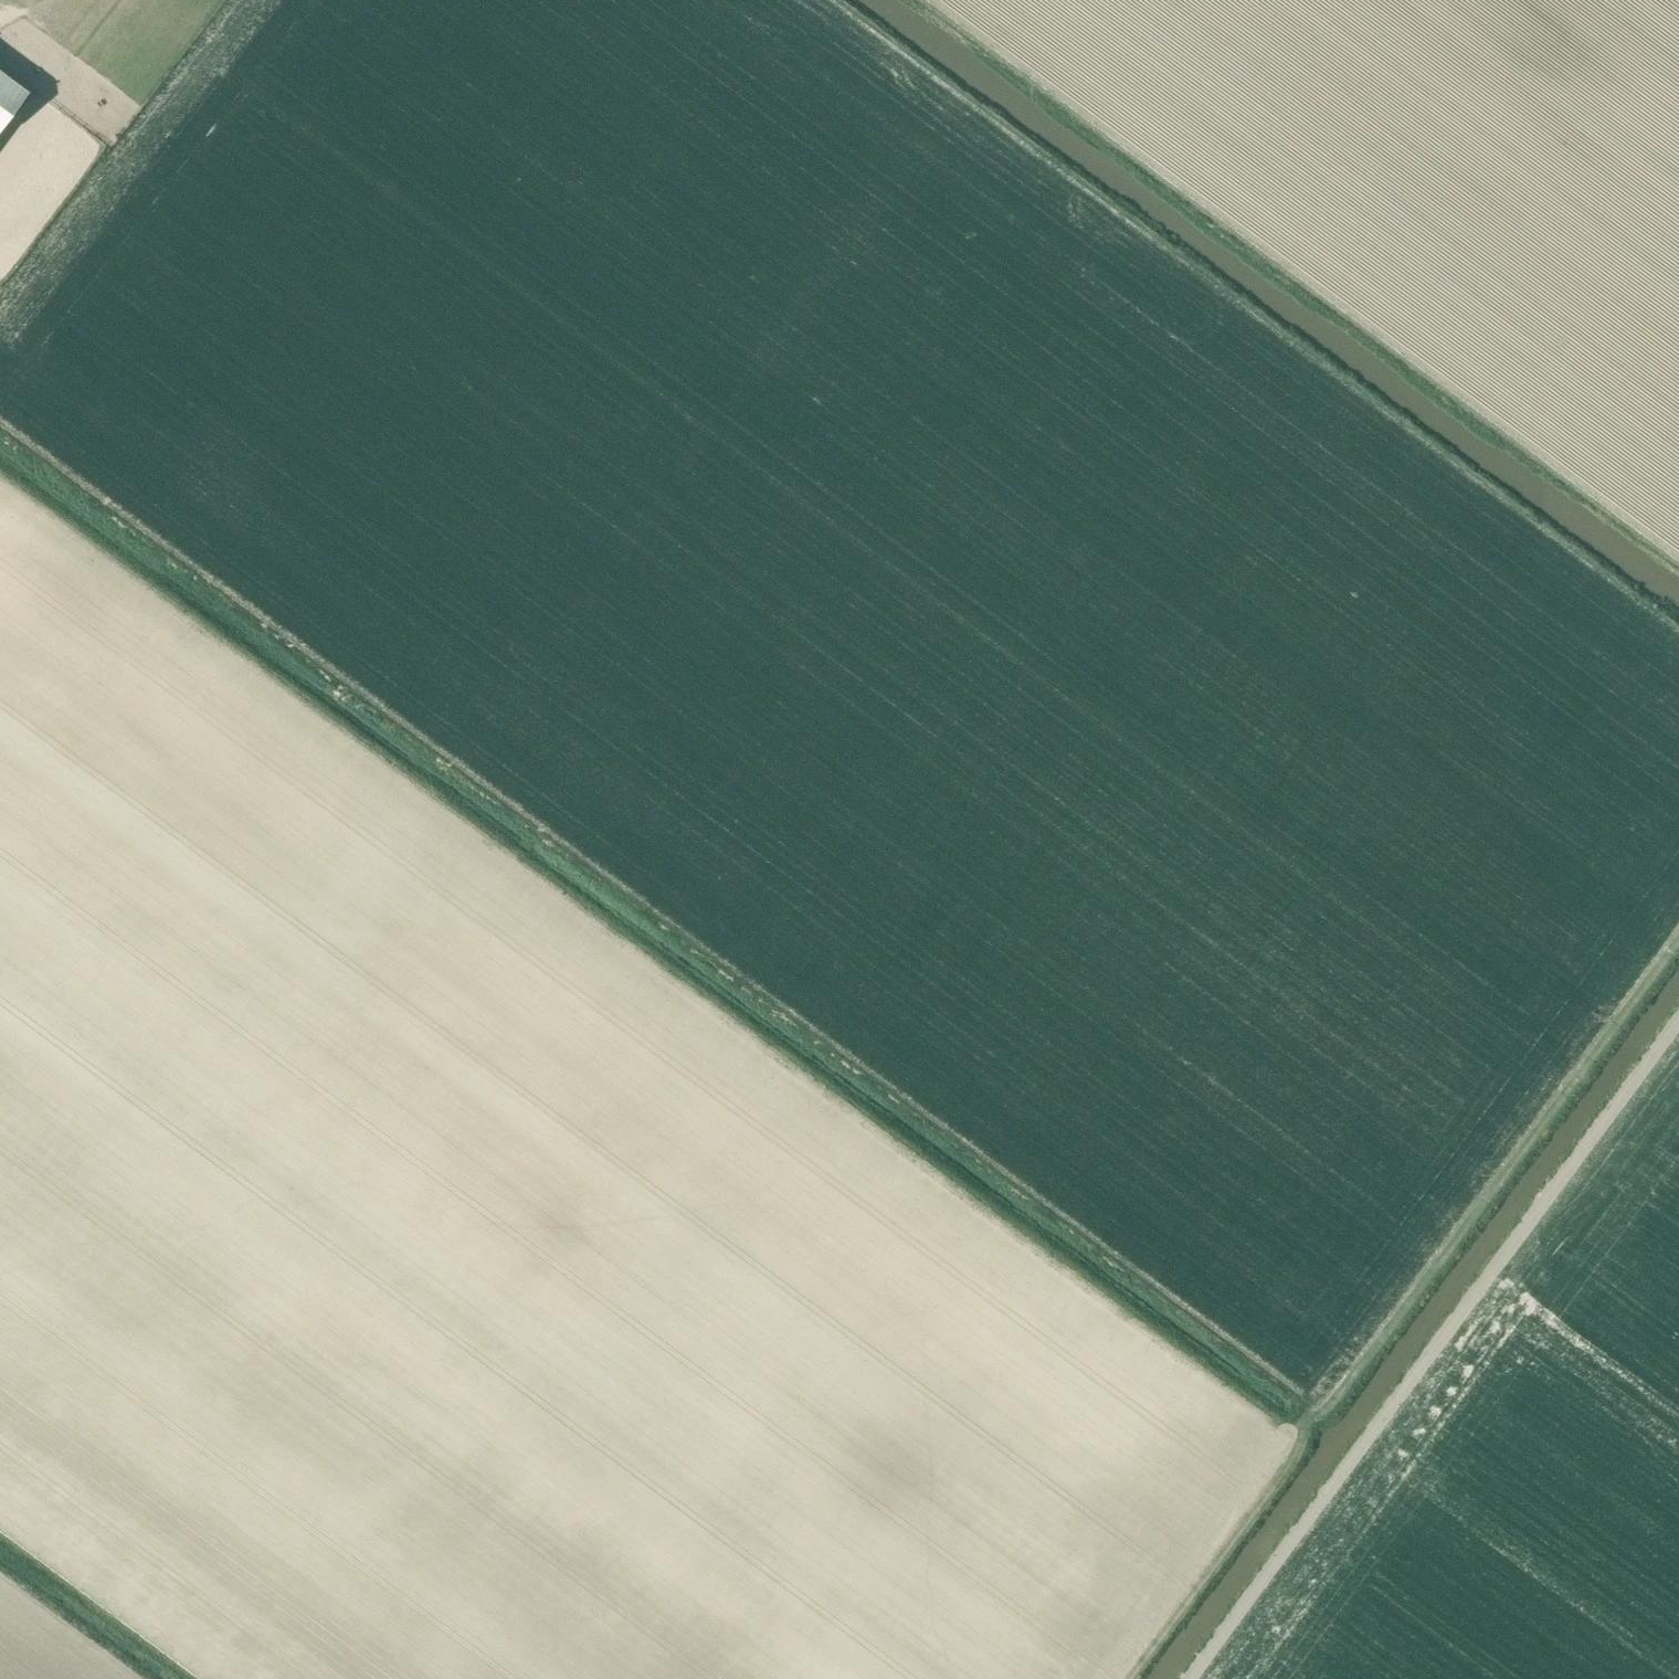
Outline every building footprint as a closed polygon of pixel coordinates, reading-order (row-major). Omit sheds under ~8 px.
[(0,69),(0,132),(30,92),(0,69)]
